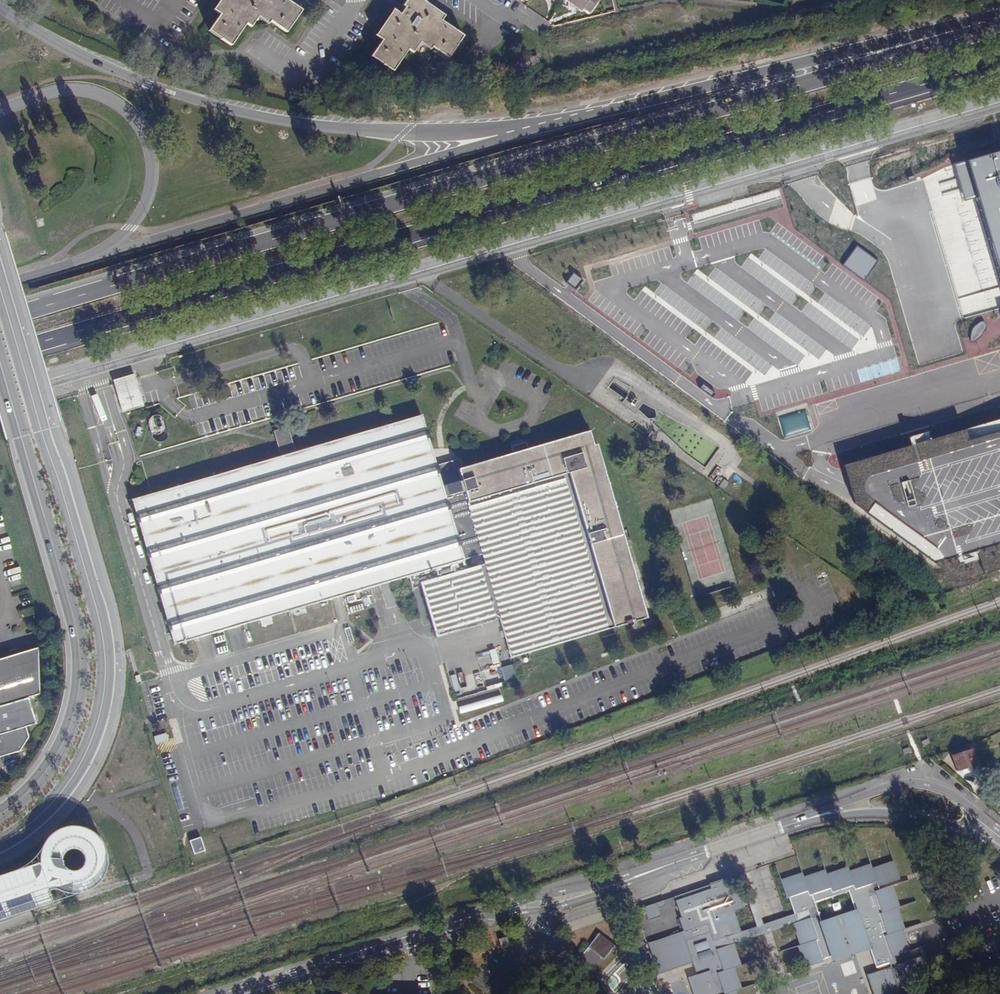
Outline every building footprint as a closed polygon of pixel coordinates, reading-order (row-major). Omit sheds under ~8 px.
[(258,17),(268,24),(270,21),(286,32),(301,11),(286,0),(220,0),(213,10),(220,15),(209,31),(230,46),(246,23),(251,27),(258,17)] [(422,0),(407,0),(402,6),(405,8),(400,14),(393,10),(376,35),(382,40),(371,57),(393,72),(408,50),(413,53),(420,42),(430,49),(432,46),(447,58),(463,36),(441,20),(444,15),(422,0)] [(580,11),(582,8),(588,12),(597,0),(565,0),(580,11)] [(953,165),(964,200),(977,197),(999,276),(999,151),(953,165)] [(856,247),(844,265),(865,280),(878,262),(856,247)] [(573,273),(566,282),(569,284),(576,289),(582,280),(573,273)] [(972,331),(970,339),(970,341),(972,342),(975,341),(982,336),(986,326),(984,321),(981,322),(975,325),(972,331)] [(137,382),(133,369),(112,376),(115,388),(137,382)] [(115,388),(120,404),(141,398),(137,382),(115,388)] [(703,384),(700,389),(711,397),(714,393),(703,384)] [(457,463),(437,469),(421,414),(295,451),(280,456),(132,499),(174,644),(343,595),(349,614),(375,607),(370,587),(409,575),(411,585),(420,583),(435,636),(501,618),(512,656),(648,617),(598,443),(593,444),(589,430),(528,448),(526,441),(511,446),(512,452),(459,468),(457,463)] [(165,421),(154,418),(152,429),(163,431),(165,421)] [(842,465),(849,486),(854,504),(934,562),(999,542),(999,419),(842,465)] [(280,456),(295,451),(287,427),(274,431),(280,456)] [(728,482),(724,479),(719,486),(723,488),(728,482)] [(21,611),(23,616),(34,613),(33,608),(21,611)] [(37,649),(0,660),(0,707),(28,699),(39,696),(37,649)] [(519,680),(514,662),(498,667),(503,684),(519,680)] [(500,686),(456,698),(461,717),(506,705),(500,686)] [(0,707),(0,758),(19,753),(28,738),(25,729),(35,726),(28,699),(0,707)] [(167,733),(155,735),(156,743),(168,741),(167,733)] [(976,764),(969,744),(951,750),(953,755),(951,755),(956,771),(958,770),(973,765),(976,764)] [(973,765),(958,770),(959,772),(962,773),(972,770),(973,767),(973,765)] [(37,855),(11,868),(0,872),(0,917),(23,909),(55,892),(66,894),(77,892),(87,886),(94,877),(97,867),(96,855),(91,845),(83,838),(73,834),(61,834),(51,838),(43,845),(37,855)] [(193,852),(203,850),(200,836),(189,840),(193,852)] [(664,902),(644,909),(649,923),(662,919),(659,910),(666,908),(664,902)] [(588,947),(603,959),(614,945),(599,933),(588,947)] [(501,948),(511,945),(508,936),(498,939),(501,948)]
